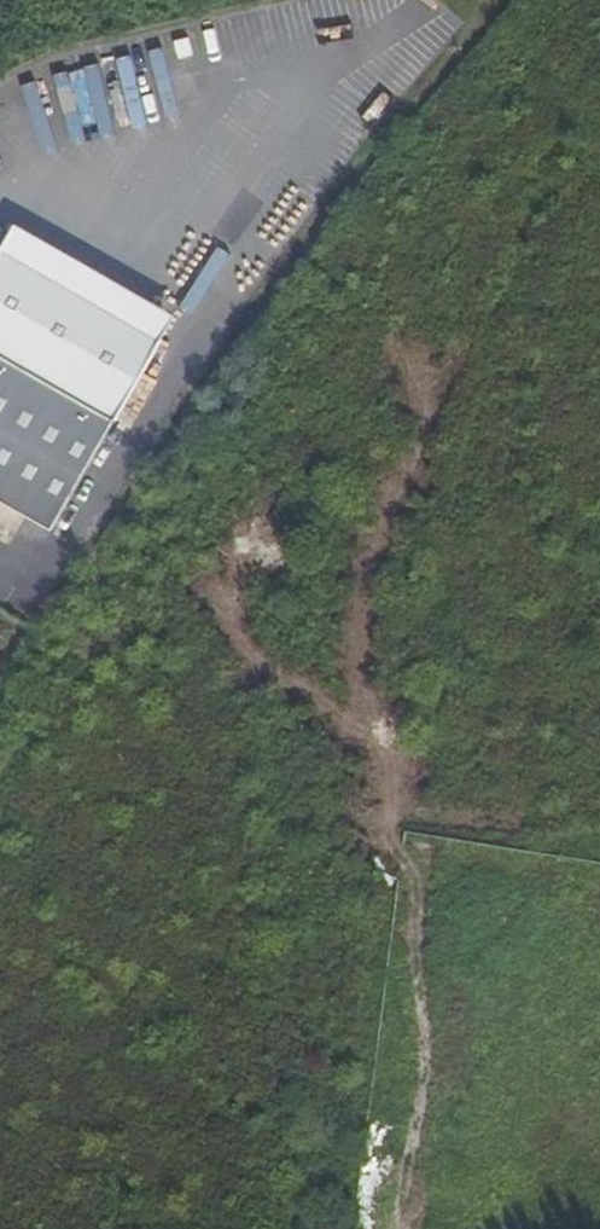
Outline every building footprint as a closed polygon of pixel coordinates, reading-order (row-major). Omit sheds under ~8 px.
[(117,391),(0,323),(0,355),(104,414),(117,391)] [(55,533),(119,423),(104,414),(0,355),(0,501),(55,533)]
